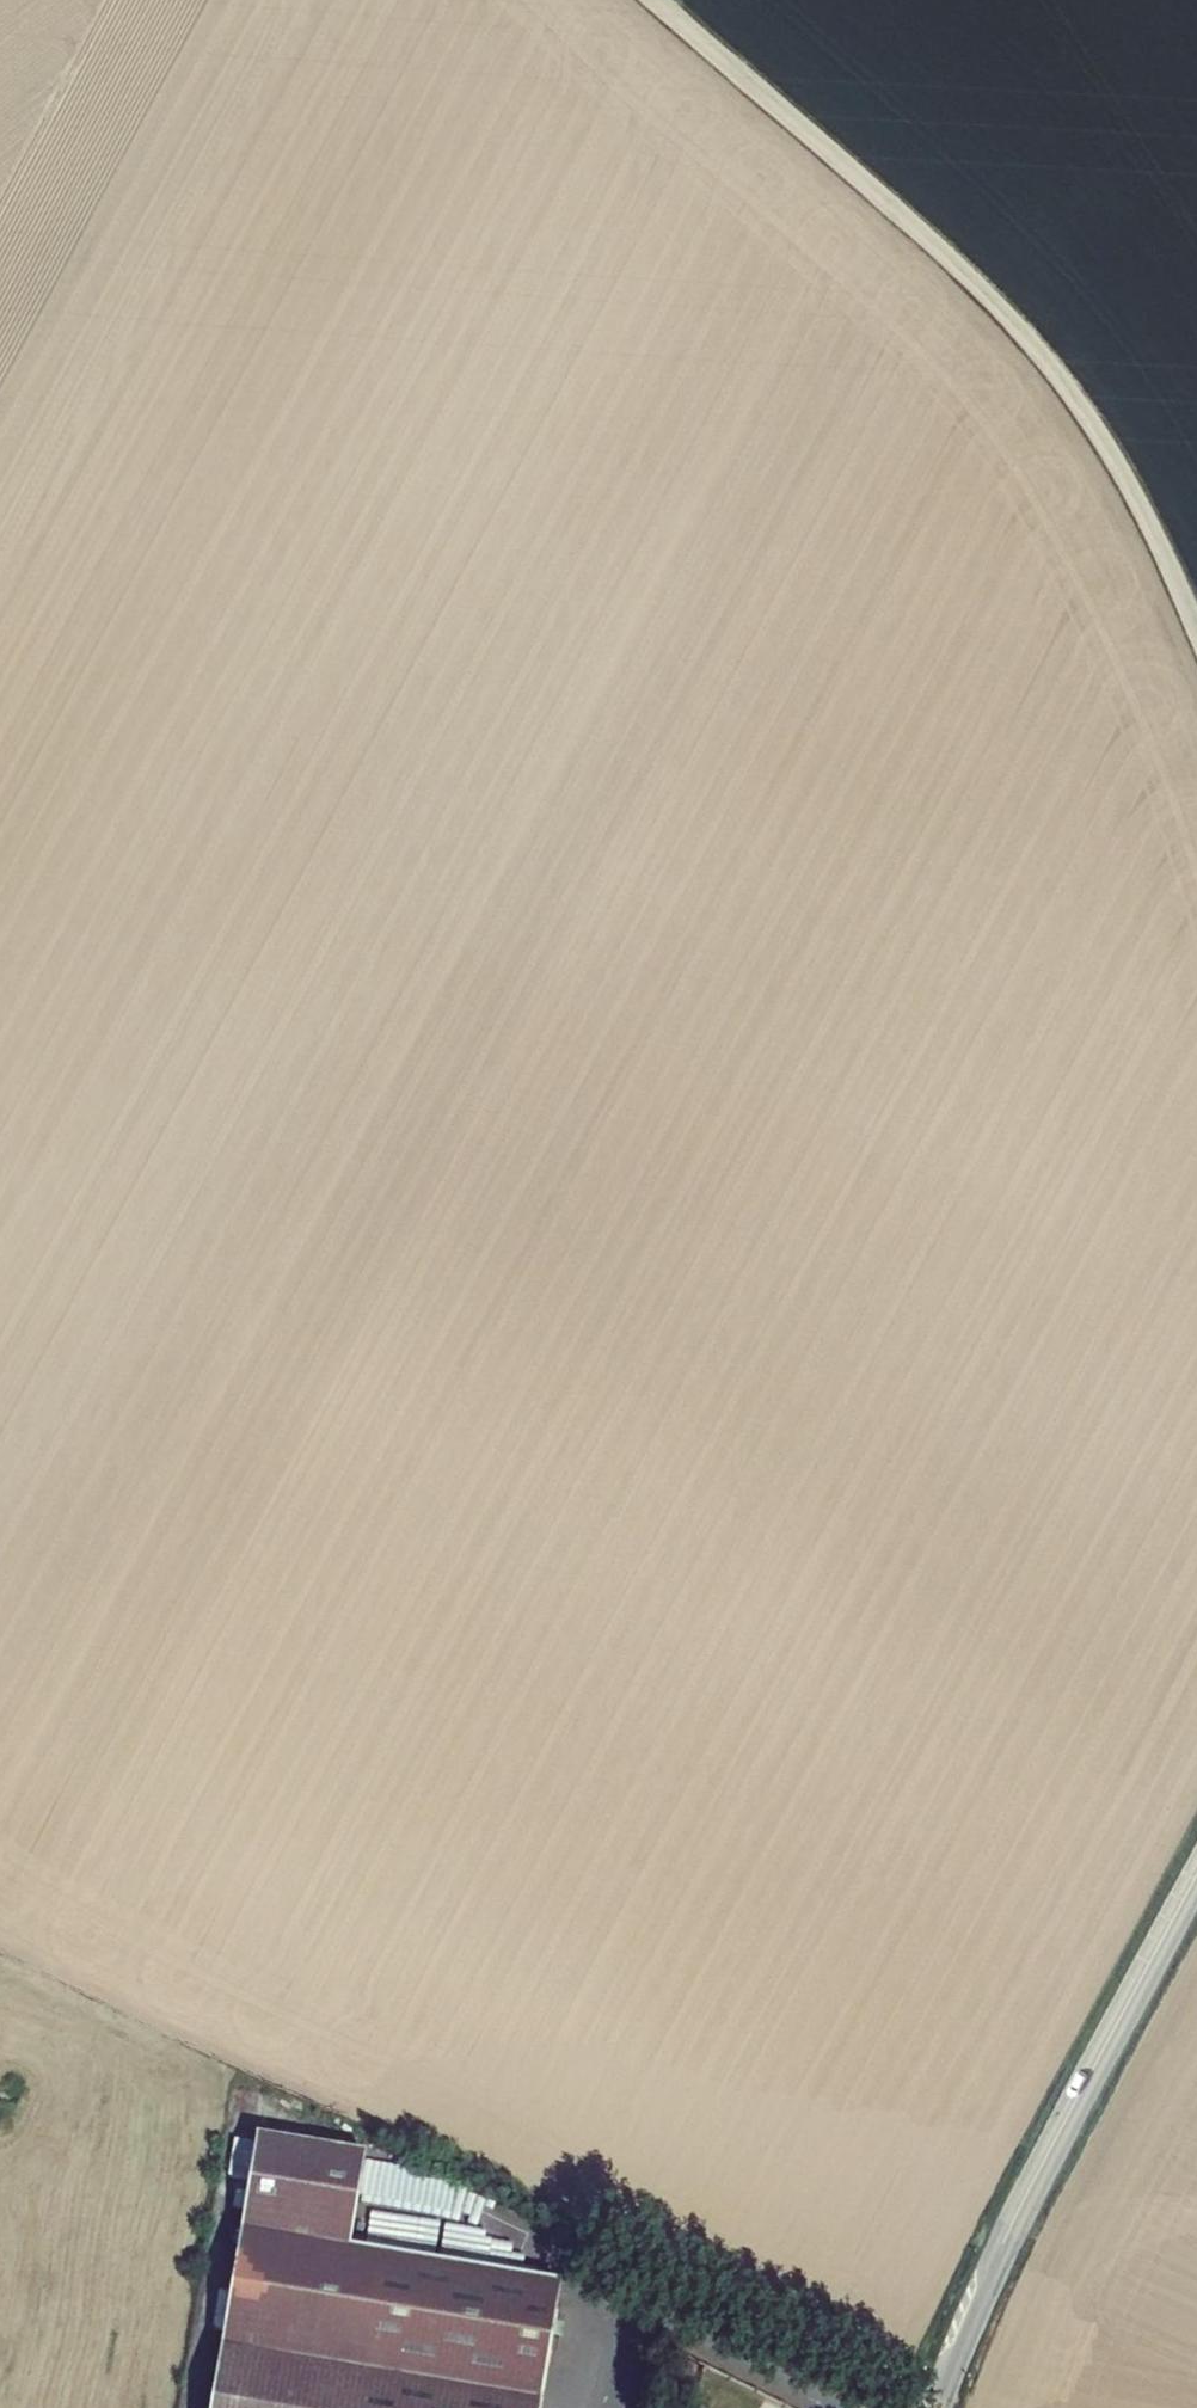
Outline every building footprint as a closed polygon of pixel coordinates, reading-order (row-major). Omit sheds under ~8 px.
[(551,2273),(339,2238),(354,2144),(248,2128),(205,2407),(529,2407),(551,2273)]
